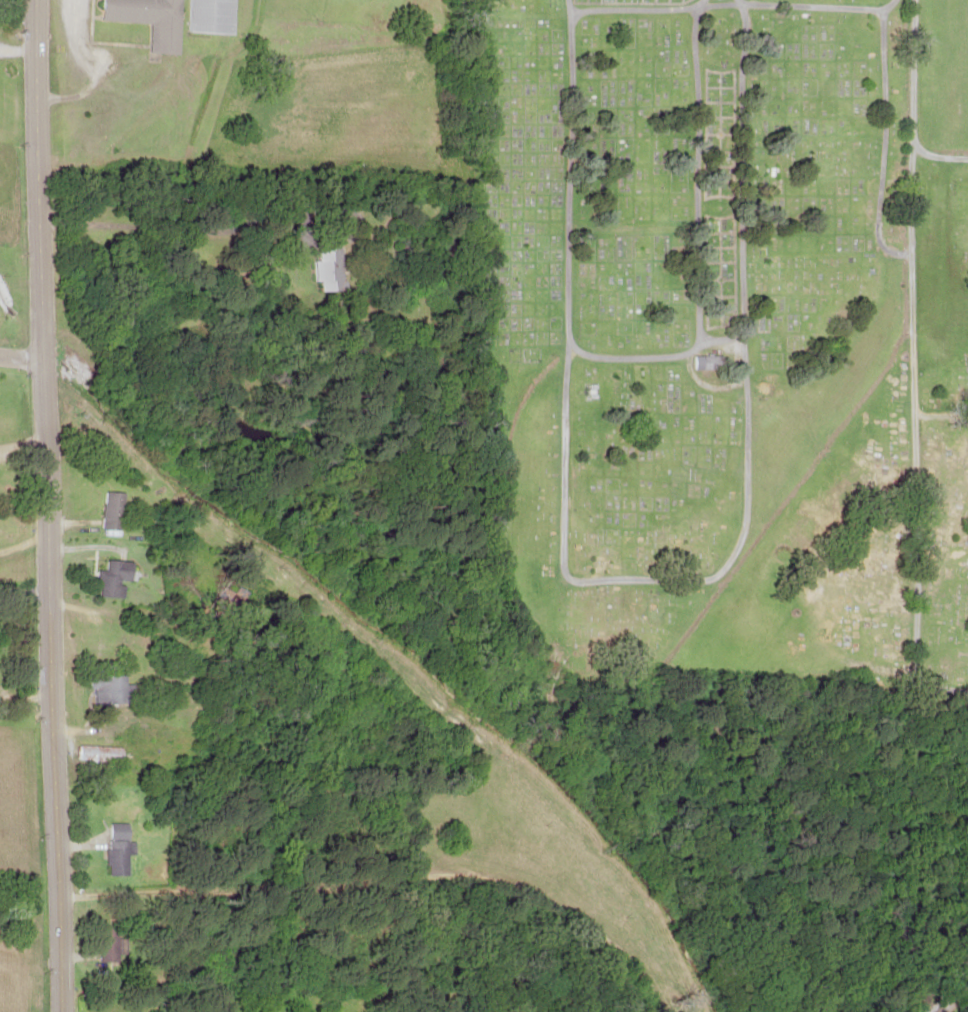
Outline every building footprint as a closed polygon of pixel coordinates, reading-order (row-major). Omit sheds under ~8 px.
[(103,21),(152,23),(150,52),(179,54),(182,0),(104,0),(103,21)] [(236,0),(192,0),(191,32),(234,34),(236,0)] [(342,290),(341,248),(316,248),(317,290),(342,290)] [(718,356),(693,356),(693,367),(718,367),(718,356)] [(127,529),(128,492),(106,492),(106,528),(127,529)] [(139,561),(111,561),(111,570),(104,570),(103,598),(128,598),(129,581),(138,582),(139,561)] [(97,678),(97,705),(137,705),(137,677),(97,678)] [(81,759),(92,759),(91,774),(104,775),(104,761),(130,762),(131,747),(82,745),(81,759)] [(135,823),(112,822),(111,875),(134,875),(135,823)] [(128,936),(120,936),(120,927),(102,927),(102,959),(128,959),(128,936)]
